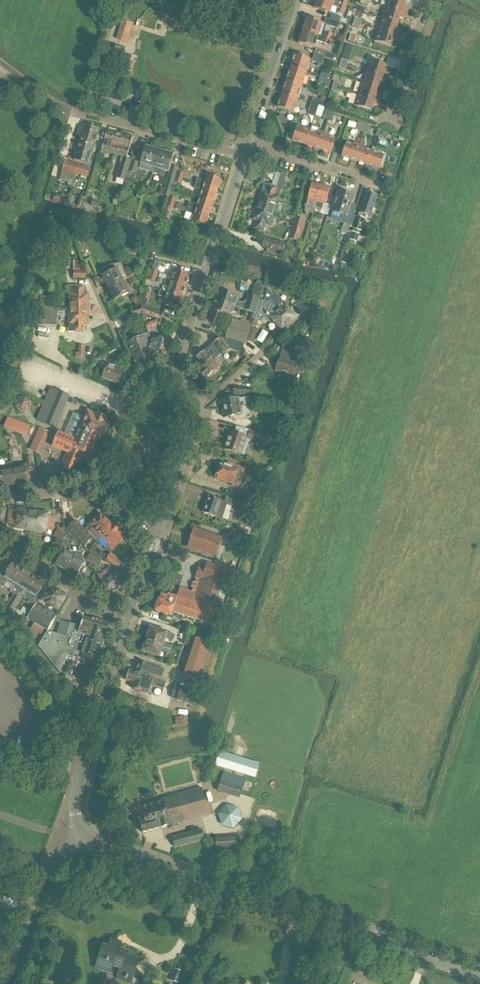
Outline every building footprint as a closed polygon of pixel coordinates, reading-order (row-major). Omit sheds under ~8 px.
[(331,0),(317,0),(314,8),(330,14),(332,7),(338,9),(337,12),(343,14),(346,5),(331,0)] [(385,8),(405,14),(406,8),(403,7),(406,1),(403,0),(387,0),(385,8)] [(385,8),(381,19),(398,24),(400,17),(403,18),(405,14),(385,8)] [(362,18),(364,13),(354,10),(353,15),(362,18)] [(330,20),(339,23),(341,17),(332,14),(331,15),(332,15),(331,20),(330,20)] [(302,31),(331,40),(332,35),(324,32),(326,25),(324,24),(322,23),(306,18),(302,31)] [(324,24),(326,25),(337,29),(339,23),(330,20),(326,19),(326,20),(325,24),(324,24)] [(381,19),(377,31),(397,37),(399,31),(396,30),(398,24),(381,19)] [(117,39),(125,42),(128,30),(127,29),(128,24),(123,23),(122,28),(121,27),(117,39)] [(331,40),(302,31),(298,43),(314,49),(316,42),(329,46),(331,40)] [(397,37),(377,31),(374,42),(391,47),(393,40),(396,41),(397,37)] [(355,43),(357,36),(351,34),(349,41),(355,43)] [(346,37),(341,35),(339,36),(337,42),(343,44),(346,37)] [(314,54),(314,55),(324,59),(326,52),(316,49),(315,50),(316,50),(314,54)] [(294,55),(290,69),(306,73),(310,60),(294,55)] [(324,59),(314,55),(313,56),(314,56),(312,60),(311,62),(322,65),(324,59)] [(125,69),(131,71),(134,62),(131,61),(132,58),(128,57),(125,69)] [(368,60),(364,72),(384,78),(386,72),(383,71),(385,65),(368,60)] [(306,73),(290,69),(286,82),(286,81),(294,83),(294,85),(301,88),(306,73)] [(364,72),(361,83),(378,89),(380,81),(383,82),(384,78),(364,72)] [(331,81),(327,79),(320,77),(318,82),(325,84),(324,87),(328,88),(331,81)] [(286,82),(281,96),(303,103),(305,97),(299,95),(301,88),(294,85),(294,83),(286,81),(286,82)] [(361,83),(357,95),(377,101),(379,95),(376,94),(378,89),(361,83)] [(377,101),(357,95),(354,106),(371,111),(373,104),(376,105),(377,101)] [(303,103),(281,96),(277,108),(293,113),(295,106),(301,108),(303,103)] [(355,129),(362,131),(364,124),(358,122),(355,129)] [(364,124),(362,131),(368,134),(370,126),(364,124)] [(79,128),(78,133),(96,140),(100,129),(84,126),(83,129),(79,128)] [(292,141),(305,145),(310,131),(297,127),(292,141)] [(101,151),(114,155),(117,146),(120,147),(123,135),(107,131),(101,151)] [(305,145),(318,149),(323,133),(318,131),(318,134),(310,131),(305,145)] [(81,137),(79,144),(82,145),(94,148),(96,140),(78,133),(77,136),(81,137)] [(323,133),(318,149),(330,153),(335,139),(327,137),(328,134),(323,133)] [(117,146),(114,155),(122,157),(120,162),(121,164),(117,179),(125,181),(131,161),(128,161),(126,160),(126,157),(127,158),(133,137),(123,135),(120,147),(117,146)] [(341,157),(354,161),(360,145),(355,143),(354,146),(346,143),(341,157)] [(79,144),(76,152),(91,157),(92,153),(94,153),(96,148),(94,148),(82,145),(79,144)] [(354,161),(367,165),(371,151),(363,149),(364,146),(360,145),(354,161)] [(141,164),(154,168),(159,151),(146,147),(141,164)] [(159,151),(154,168),(153,173),(164,176),(165,171),(167,172),(172,155),(159,151)] [(371,151),(367,165),(379,170),(384,156),(371,151)] [(91,157),(76,152),(73,160),(88,165),(90,166),(92,161),(90,160),(91,157)] [(130,172),(135,173),(138,163),(133,161),(130,172)] [(62,172),(63,172),(70,175),(74,164),(65,162),(62,172)] [(61,180),(68,183),(67,187),(71,188),(75,176),(76,174),(78,166),(74,164),(70,175),(63,172),(61,180)] [(178,167),(172,166),(171,165),(164,188),(161,187),(159,194),(169,197),(178,167)] [(84,167),(78,166),(76,174),(82,175),(84,167)] [(90,169),(84,167),(82,175),(87,177),(90,169)] [(262,191),(257,206),(266,209),(277,173),(271,171),(268,179),(274,181),(272,186),(268,185),(265,184),(263,190),(264,190),(263,192),(262,191)] [(279,197),(281,189),(282,187),(284,188),(286,182),(284,182),(286,176),(277,173),(266,209),(274,212),(275,211),(280,213),(283,205),(283,204),(277,203),(279,197)] [(197,179),(195,184),(217,191),(221,180),(207,175),(205,182),(197,179)] [(315,208),(321,185),(312,183),(307,200),(308,200),(305,212),(314,214),(315,208)] [(202,191),(200,199),(213,203),(217,191),(195,184),(194,188),(202,191)] [(330,188),(321,185),(315,208),(322,210),(323,204),(326,204),(330,188)] [(341,232),(347,234),(355,210),(354,210),(349,209),(349,208),(353,197),(339,192),(332,212),(341,214),(339,222),(344,223),(341,232)] [(366,193),(358,217),(357,217),(353,228),(361,231),(366,215),(370,216),(377,196),(366,193)] [(189,203),(187,208),(209,216),(213,203),(200,199),(197,206),(189,203)] [(175,209),(180,211),(194,215),(192,222),(206,226),(209,216),(187,208),(177,205),(175,209)] [(274,212),(266,209),(257,206),(252,220),(257,221),(254,229),(263,232),(265,224),(270,225),(274,212)] [(289,239),(298,241),(305,221),(296,218),(289,239)] [(263,247),(282,253),(285,244),(266,238),(263,247)] [(128,263),(140,267),(141,260),(130,256),(128,263)] [(340,262),(338,270),(343,272),(346,264),(340,262)] [(102,276),(108,289),(123,282),(123,281),(128,279),(136,275),(131,267),(124,270),(120,263),(113,266),(115,269),(102,276)] [(166,275),(164,279),(185,286),(189,275),(174,270),(172,277),(166,275)] [(136,275),(128,279),(131,285),(138,281),(136,275)] [(169,286),(167,293),(182,297),(185,286),(164,279),(163,284),(169,286)] [(263,282),(258,280),(255,289),(261,291),(263,282)] [(123,282),(108,289),(114,301),(129,294),(123,282)] [(70,295),(70,310),(88,310),(88,295),(84,295),(84,286),(68,286),(68,293),(70,293),(70,295)] [(263,287),(258,300),(268,303),(269,301),(289,324),(296,317),(277,295),(275,297),(267,288),(263,287)] [(182,298),(182,297),(167,293),(160,290),(158,296),(165,298),(163,304),(178,309),(182,298)] [(218,291),(215,301),(238,309),(254,313),(258,300),(258,298),(252,296),(248,296),(246,301),(242,304),(237,302),(238,298),(218,291)] [(268,303),(258,300),(254,313),(252,318),(257,319),(260,320),(261,322),(266,318),(261,312),(261,310),(263,308),(271,317),(281,330),(289,324),(269,301),(268,303)] [(238,309),(215,301),(212,310),(214,311),(210,322),(218,325),(222,313),(232,317),(233,312),(237,313),(238,309)] [(58,309),(35,306),(34,306),(33,322),(56,325),(58,309)] [(135,323),(143,320),(139,307),(131,310),(135,323)] [(139,307),(143,320),(147,332),(158,328),(158,329),(164,314),(142,307),(139,307)] [(88,310),(70,310),(70,324),(68,324),(68,332),(83,333),(83,325),(88,325),(88,310)] [(307,319),(305,325),(316,328),(320,318),(307,319)] [(226,336),(226,338),(242,343),(246,344),(246,345),(248,345),(254,327),(252,326),(232,320),(230,324),(231,325),(227,336),(226,336)] [(134,353),(136,356),(151,349),(150,347),(152,346),(151,343),(151,341),(148,334),(128,343),(132,354),(134,353)] [(162,336),(151,341),(151,343),(152,346),(154,350),(150,352),(154,361),(163,357),(161,352),(163,351),(163,350),(165,349),(168,342),(166,337),(163,338),(162,336)] [(228,350),(230,349),(240,352),(242,343),(226,338),(222,342),(228,350)] [(195,365),(195,368),(204,380),(213,372),(214,373),(218,370),(217,369),(224,363),(219,357),(228,350),(222,342),(219,339),(218,340),(214,343),(213,344),(204,352),(197,357),(200,361),(195,365)] [(28,349),(35,352),(37,345),(31,342),(28,349)] [(76,358),(84,358),(84,353),(84,346),(79,346),(79,353),(76,353),(76,358)] [(151,349),(136,356),(137,360),(135,361),(134,363),(136,366),(138,367),(140,366),(154,361),(150,352),(154,350),(152,346),(150,347),(151,349)] [(109,354),(112,359),(119,356),(117,350),(109,354)] [(283,351),(280,357),(275,371),(294,378),(302,358),(283,351)] [(245,352),(242,354),(246,357),(241,362),(243,364),(250,358),(245,352)] [(105,371),(102,378),(118,384),(123,372),(114,369),(115,368),(107,365),(102,363),(99,368),(105,371)] [(78,375),(85,377),(87,370),(80,368),(78,375)] [(233,394),(250,396),(250,388),(234,387),(233,394)] [(68,396),(50,388),(37,420),(55,428),(68,396)] [(15,405),(20,412),(29,411),(32,403),(27,396),(18,397),(15,405)] [(221,401),(222,410),(241,407),(250,405),(249,397),(242,398),(239,399),(238,398),(221,401)] [(231,419),(236,421),(252,418),(250,405),(241,407),(222,410),(224,418),(230,417),(231,419)] [(78,415),(76,419),(106,432),(109,427),(105,425),(107,419),(108,417),(97,412),(96,415),(87,411),(84,417),(78,415)] [(15,426),(14,419),(7,420),(8,427),(15,426)] [(106,432),(76,419),(69,437),(59,432),(53,446),(67,452),(62,463),(65,464),(63,469),(73,474),(77,464),(79,465),(82,459),(88,461),(96,442),(97,443),(101,435),(104,437),(106,432)] [(271,436),(280,439),(283,429),(282,428),(282,426),(277,424),(277,427),(274,426),(271,436)] [(262,443),(264,435),(264,434),(236,427),(237,428),(235,432),(234,433),(231,431),(224,449),(240,455),(245,441),(250,443),(251,440),(262,443)] [(41,428),(31,450),(38,453),(48,431),(41,428)] [(26,463),(12,466),(15,486),(28,484),(27,478),(34,477),(34,478),(35,478),(31,457),(26,458),(26,463)] [(12,466),(11,463),(6,464),(6,467),(0,467),(0,478),(2,488),(15,486),(12,466)] [(232,484),(231,487),(239,489),(246,469),(228,463),(227,465),(219,463),(222,464),(220,470),(217,469),(214,477),(232,484)] [(244,501),(255,505),(258,495),(246,491),(245,492),(244,497),(244,496),(243,497),(245,498),(244,501)] [(253,512),(255,506),(226,496),(224,502),(209,497),(207,503),(206,503),(202,513),(216,517),(219,509),(225,511),(227,503),(253,512)] [(9,510),(8,518),(31,521),(33,511),(17,509),(17,511),(9,510)] [(33,511),(31,521),(54,524),(55,517),(47,516),(48,513),(33,511)] [(96,541),(99,538),(111,524),(100,514),(87,528),(88,528),(85,530),(75,521),(67,530),(84,546),(92,538),(96,541)] [(14,528),(30,531),(31,521),(8,518),(7,525),(15,526),(14,528)] [(31,521),(30,531),(45,533),(45,530),(53,531),(54,524),(31,521)] [(111,524),(99,538),(106,545),(104,546),(108,550),(109,548),(112,551),(127,536),(113,523),(111,524)] [(194,528),(193,527),(187,547),(187,548),(188,547),(216,556),(215,557),(216,557),(223,538),(222,537),(222,538),(194,529),(194,528)] [(53,536),(58,538),(61,533),(57,530),(53,536)] [(61,533),(58,538),(63,541),(66,535),(61,533)] [(230,542),(244,547),(247,539),(233,535),(230,542)] [(55,565),(66,571),(77,554),(70,550),(69,553),(64,550),(66,547),(61,544),(56,553),(61,556),(55,565)] [(86,560),(89,562),(95,553),(92,551),(86,560)] [(95,553),(89,562),(97,566),(102,558),(95,553)] [(111,553),(106,560),(108,562),(118,568),(119,567),(119,566),(121,562),(122,562),(123,561),(111,553)] [(77,554),(66,571),(76,577),(85,562),(81,560),(82,557),(77,554)] [(15,595),(29,573),(12,563),(5,576),(0,573),(0,586),(3,588),(6,584),(12,588),(10,592),(15,595)] [(172,612),(214,626),(220,610),(219,610),(222,602),(216,600),(221,584),(227,586),(231,572),(207,564),(206,569),(200,567),(196,579),(197,579),(192,593),(180,588),(177,597),(172,612)] [(98,576),(101,581),(108,594),(116,590),(118,590),(122,588),(123,585),(115,572),(114,573),(110,568),(98,576)] [(29,573),(15,595),(20,598),(22,594),(25,596),(26,596),(29,598),(27,602),(31,605),(36,597),(45,583),(29,573)] [(41,600),(49,605),(58,591),(50,586),(41,600)] [(58,591),(49,605),(58,610),(66,596),(58,591)] [(171,616),(172,612),(177,597),(168,594),(168,597),(161,595),(160,600),(159,600),(155,611),(171,616)] [(15,595),(11,602),(6,610),(11,613),(20,598),(15,595)] [(27,618),(37,625),(47,608),(42,605),(40,607),(35,605),(27,618)] [(47,608),(37,625),(48,631),(56,617),(51,614),(53,612),(47,608)] [(66,637),(48,631),(38,646),(60,673),(66,655),(92,663),(96,661),(104,636),(106,636),(110,624),(94,619),(94,620),(92,619),(92,620),(84,618),(81,626),(78,625),(78,626),(71,624),(66,637)] [(150,627),(146,639),(163,645),(165,639),(172,641),(174,635),(167,633),(168,633),(150,627)] [(211,632),(208,639),(214,641),(217,634),(211,632)] [(181,673),(200,679),(212,643),(193,637),(181,673)] [(163,645),(146,639),(142,651),(160,657),(161,651),(167,653),(165,658),(171,659),(170,664),(177,666),(182,651),(163,645)] [(130,687),(148,693),(152,683),(156,684),(155,686),(163,689),(166,682),(161,680),(164,670),(139,662),(135,673),(129,671),(126,679),(132,681),(130,687)] [(192,705),(196,692),(175,686),(171,698),(192,705)] [(176,719),(176,725),(185,724),(188,718),(183,716),(182,719),(176,719)] [(217,791),(239,798),(240,794),(243,786),(245,779),(223,772),(217,791)] [(136,809),(139,822),(142,833),(169,826),(170,828),(174,827),(173,824),(209,815),(206,804),(204,798),(202,788),(161,799),(162,802),(136,809)] [(222,825),(233,828),(242,820),(239,808),(227,805),(218,814),(222,825)] [(204,840),(201,829),(172,838),(175,848),(204,840)] [(239,839),(215,840),(216,855),(240,854),(239,839)] [(120,968),(119,971),(117,978),(130,983),(139,959),(126,954),(126,951),(119,949),(120,944),(116,943),(117,941),(111,939),(109,944),(111,944),(109,950),(102,948),(95,968),(109,972),(111,965),(120,968)] [(174,969),(170,980),(178,983),(182,972),(174,969)]
